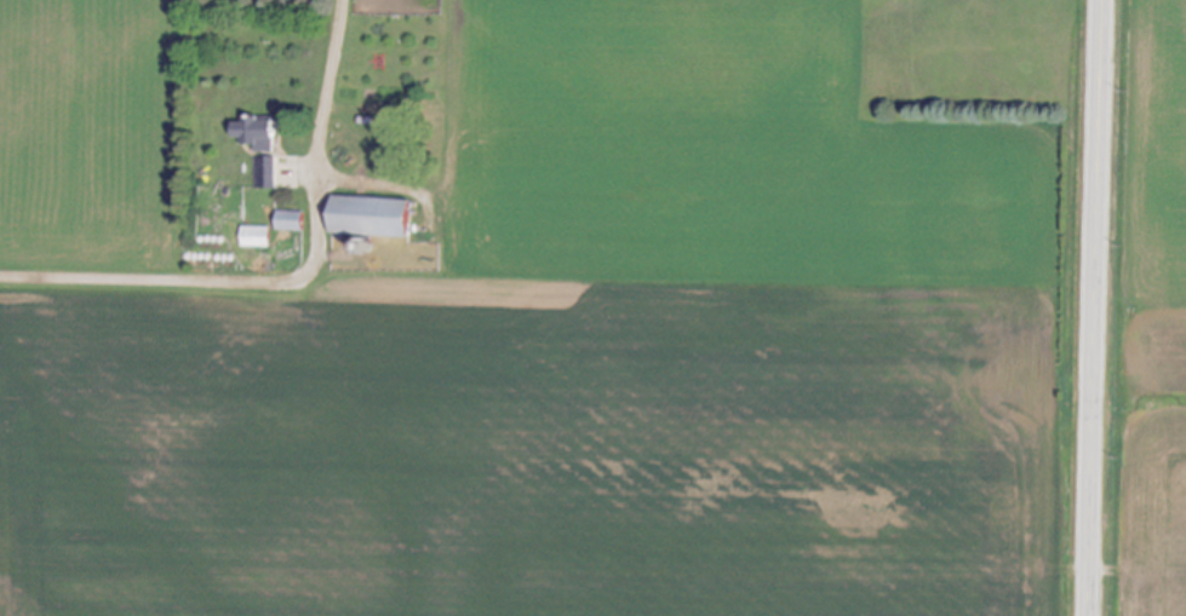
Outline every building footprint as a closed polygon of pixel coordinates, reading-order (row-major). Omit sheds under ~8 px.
[(279,154),(279,142),(284,142),(284,120),(250,121),(250,125),(238,125),(238,140),(256,140),(256,154),(279,154)] [(256,189),(277,190),(278,158),(257,157),(256,189)] [(340,236),(420,240),(422,202),(342,198),(340,236)] [(309,214),(281,212),(280,232),(308,233),(309,214)] [(244,248),(272,249),(272,229),(245,228),(244,248)]
